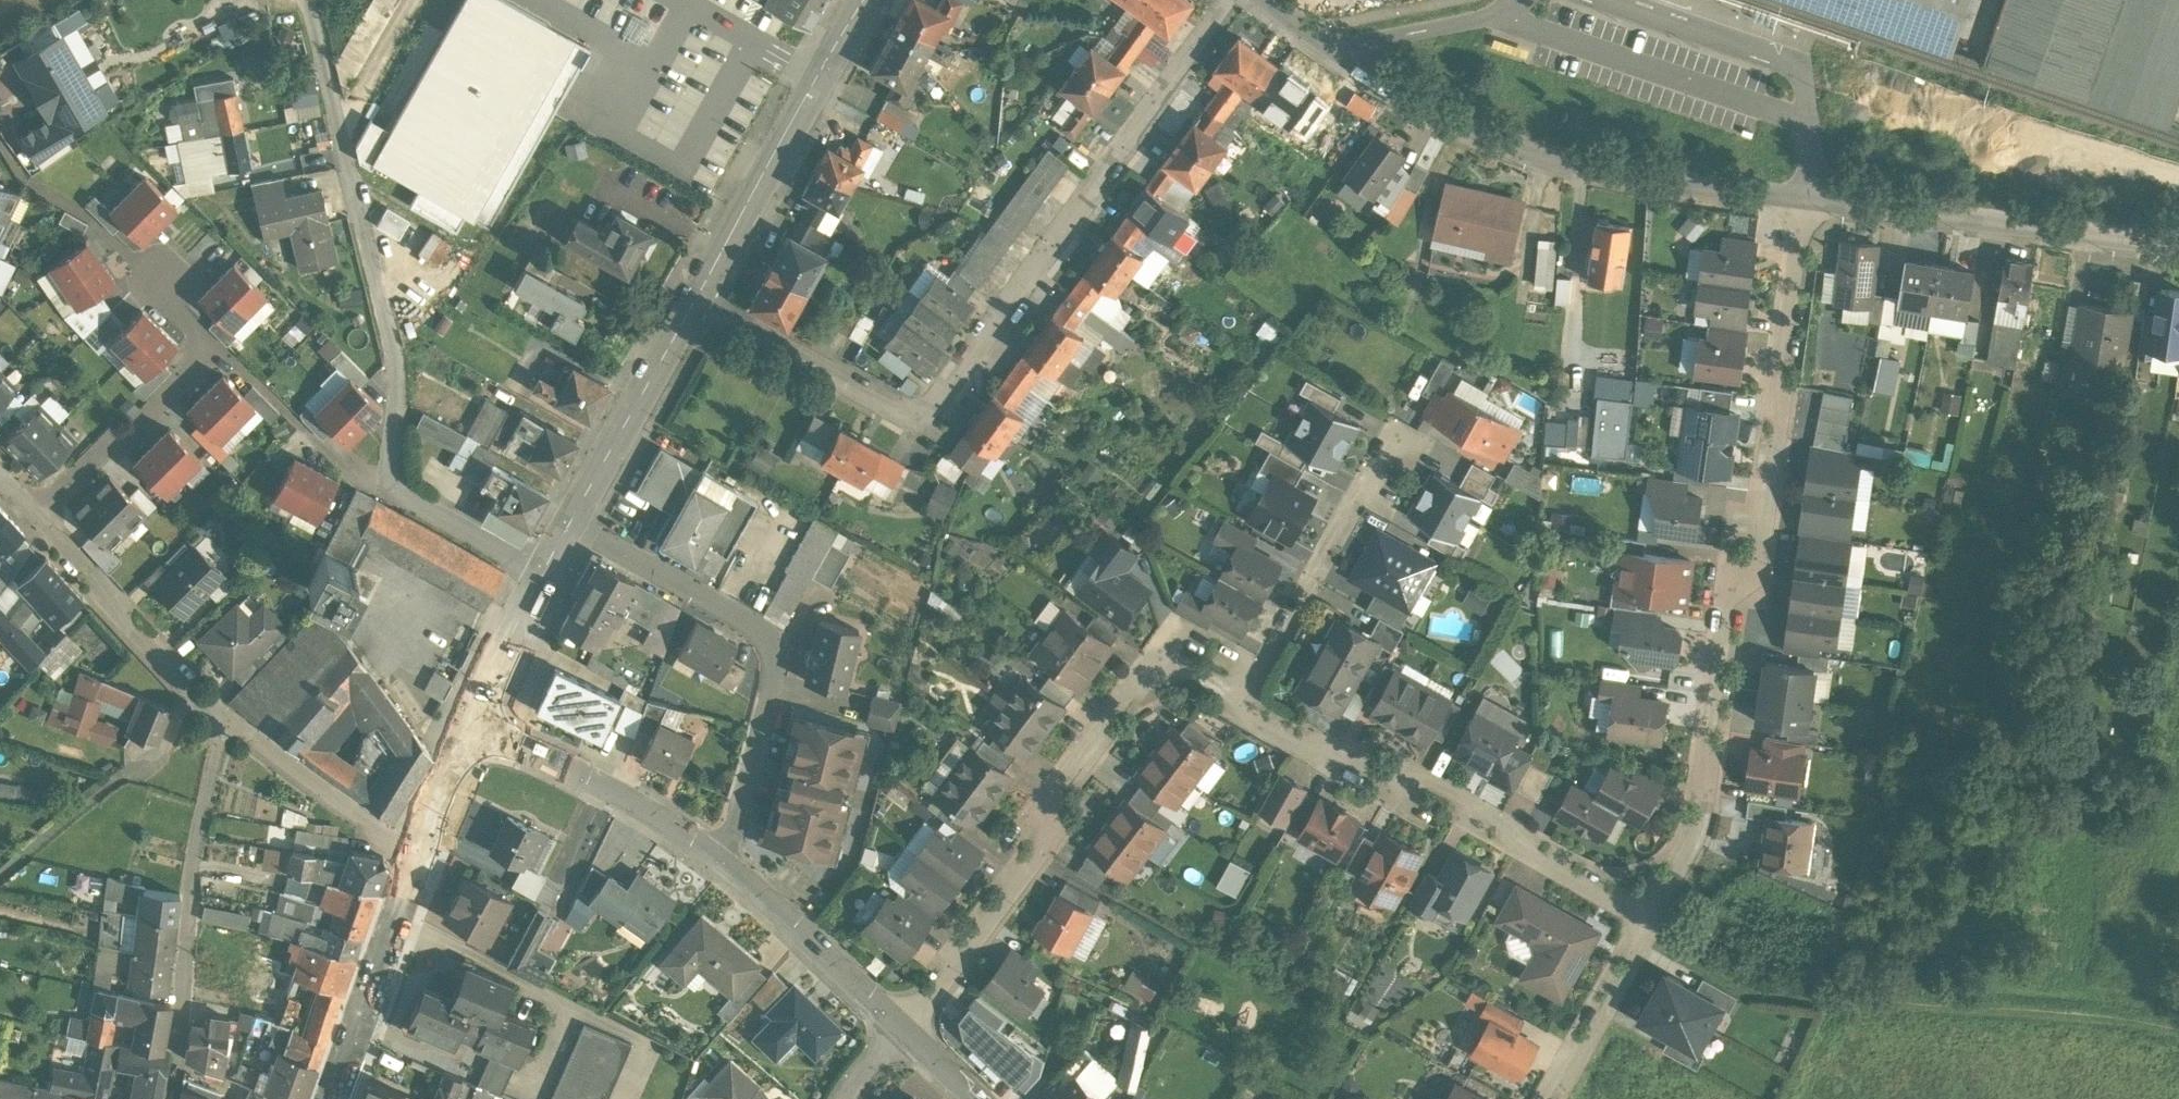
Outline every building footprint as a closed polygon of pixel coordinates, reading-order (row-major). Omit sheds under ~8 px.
[(336,64),(343,96),(399,0),(373,0),(336,64)] [(502,0),(464,0),(393,131),(371,119),(356,147),(359,162),(371,169),(374,164),(420,188),(410,206),(457,231),(466,214),(491,227),(588,47),(502,0)] [(810,26),(825,0),(762,0),(810,26)] [(922,1),(923,0),(908,0),(906,4),(908,5),(897,21),(932,40),(939,28),(946,14),(937,9),(922,1)] [(958,0),(941,0),(937,9),(946,14),(939,28),(945,31),(961,1),(958,0)] [(1131,3),(1142,11),(1150,17),(1163,0),(1133,0),(1131,3)] [(1150,17),(1158,24),(1157,25),(1168,34),(1175,25),(1173,24),(1190,3),(1187,0),(1163,0),(1150,17)] [(1953,52),(1970,0),(1801,0),(1953,52)] [(2086,95),(2168,125),(2178,95),(2178,0),(2120,0),(2086,95)] [(19,45),(26,57),(60,37),(85,23),(78,10),(19,44),(19,45)] [(1142,11),(1133,23),(1141,29),(1150,17),(1142,11)] [(1158,24),(1150,17),(1141,29),(1149,36),(1157,25),(1158,24)] [(932,40),(897,21),(886,42),(920,61),(925,52),(932,40)] [(1141,29),(1133,23),(1126,33),(1142,45),(1149,36),(1141,29)] [(1142,45),(1126,33),(1119,43),(1135,55),(1142,45)] [(84,78),(60,37),(26,57),(17,63),(39,99),(63,84),(66,89),(84,78)] [(1107,38),(1097,51),(1107,58),(1117,46),(1107,38)] [(1260,52),(1241,38),(1224,61),(1222,60),(1216,68),(1226,75),(1226,74),(1229,76),(1230,76),(1230,75),(1239,81),(1260,52)] [(953,52),(932,40),(925,52),(945,65),(953,52)] [(920,61),(886,42),(877,59),(876,59),(869,70),(879,76),(880,74),(895,82),(905,88),(912,75),(920,61)] [(1135,55),(1119,43),(1117,46),(1107,58),(1124,71),(1135,55)] [(1097,51),(1093,48),(1079,67),(1109,90),(1124,71),(1107,58),(1097,51)] [(1260,52),(1239,81),(1247,87),(1246,89),(1257,97),(1279,67),(1260,52)] [(1109,90),(1079,67),(1063,87),(1079,99),(1075,104),(1079,107),(1083,102),(1094,110),(1109,90)] [(1311,89),(1279,67),(1257,97),(1288,120),(1309,91),(1311,89)] [(905,88),(895,82),(886,98),(902,108),(918,78),(912,75),(905,88)] [(1230,76),(1219,90),(1227,96),(1237,82),(1239,81),(1230,75),(1230,76)] [(66,138),(63,132),(102,110),(92,91),(84,78),(66,89),(63,84),(39,99),(51,119),(17,138),(36,161),(66,138)] [(234,78),(193,86),(196,101),(177,104),(172,106),(170,110),(169,115),(172,120),(176,123),(181,123),(184,140),(179,141),(179,143),(204,138),(197,101),(237,94),(234,78)] [(1237,82),(1227,96),(1235,102),(1246,89),(1247,87),(1239,81),(1237,82)] [(92,91),(102,110),(117,101),(107,82),(92,91)] [(314,82),(294,86),(297,106),(318,102),(314,82)] [(1227,96),(1219,90),(1213,99),(1229,111),(1235,102),(1227,96)] [(1288,121),(1305,133),(1326,103),(1309,91),(1288,120),(1288,121)] [(1357,93),(1350,103),(1368,116),(1375,106),(1357,93)] [(237,94),(197,101),(204,138),(221,135),(243,131),(244,130),(237,94)] [(1229,111),(1213,99),(1206,108),(1223,119),(1229,111)] [(1079,107),(1062,129),(1074,138),(1094,110),(1083,102),(1079,107)] [(903,121),(881,108),(875,119),(897,131),(903,121)] [(1223,119),(1206,108),(1195,123),(1219,141),(1230,126),(1222,120),(1223,119)] [(911,125),(903,121),(897,131),(905,136),(911,125)] [(1219,141),(1195,123),(1180,143),(1211,165),(1225,146),(1219,141)] [(243,131),(221,135),(229,173),(250,169),(243,131)] [(204,138),(179,143),(178,143),(187,182),(173,185),(185,197),(215,192),(211,176),(227,173),(227,174),(229,173),(221,135),(204,138)] [(1378,135),(1348,175),(1374,194),(1397,162),(1403,153),(1378,135)] [(72,148),(66,138),(36,161),(43,170),(72,148)] [(857,138),(845,160),(858,167),(871,145),(857,138)] [(1211,165),(1180,143),(1165,163),(1177,172),(1173,178),(1177,181),(1181,175),(1196,186),(1211,165)] [(845,160),(827,149),(821,159),(819,158),(814,168),(849,188),(860,168),(858,167),(845,160)] [(1049,149),(959,272),(977,285),(1068,163),(1049,149)] [(1397,162),(1374,194),(1391,206),(1404,186),(1405,185),(1411,173),(1397,162)] [(1165,163),(1147,187),(1159,196),(1173,178),(1177,172),(1165,163)] [(1427,170),(1415,164),(1411,173),(1405,185),(1404,186),(1417,192),(1427,170)] [(849,188),(814,168),(808,180),(809,181),(803,192),(806,194),(813,198),(827,206),(836,211),(849,188)] [(176,207),(145,177),(128,195),(159,225),(176,207)] [(282,181),(251,186),(255,204),(278,199),(279,204),(284,203),(284,201),(286,200),(282,181)] [(1219,213),(1233,205),(1220,184),(1206,192),(1219,213)] [(0,185),(0,214),(7,217),(19,194),(0,185)] [(1147,187),(1146,187),(1129,210),(1132,212),(1150,226),(1171,241),(1188,217),(1159,196),(1147,187)] [(1519,203),(1451,187),(1441,231),(1509,247),(1519,203)] [(278,199),(255,204),(263,238),(291,232),(300,271),(335,262),(326,223),(328,223),(327,220),(325,221),(319,195),(321,194),(320,192),(286,200),(284,201),(284,203),(279,204),(278,199)] [(806,194),(800,203),(808,207),(809,206),(813,198),(806,194)] [(110,212),(110,213),(122,224),(141,243),(159,225),(128,195),(110,212)] [(110,212),(94,196),(85,206),(113,233),(122,224),(110,213),(110,212)] [(1274,217),(1286,204),(1276,196),(1265,208),(1274,217)] [(827,206),(813,198),(809,206),(808,207),(801,219),(815,227),(827,206)] [(87,224),(65,211),(59,223),(81,235),(87,224)] [(1132,212),(1115,235),(1133,248),(1141,238),(1150,226),(1132,212)] [(616,213),(604,234),(578,219),(566,239),(626,273),(639,249),(645,253),(652,239),(647,236),(649,232),(616,213)] [(815,227),(801,219),(791,237),(805,245),(815,227)] [(1632,227),(1599,221),(1588,280),(1621,286),(1632,227)] [(805,245),(824,256),(834,238),(815,227),(805,245)] [(1115,235),(1112,233),(1099,251),(1130,274),(1143,256),(1133,248),(1115,235)] [(791,237),(789,236),(772,266),(769,264),(762,276),(765,278),(749,307),(785,326),(824,256),(805,245),(791,237)] [(1755,242),(1725,237),(1723,251),(1753,255),(1755,242)] [(1133,248),(1143,256),(1151,245),(1141,238),(1133,248)] [(1878,245),(1842,241),(1835,302),(1870,306),(1871,306),(1872,292),(1874,276),(1875,276),(1878,245)] [(86,242),(50,267),(64,288),(100,263),(86,242)] [(1155,247),(1139,278),(1154,286),(1170,255),(1155,247)] [(1723,251),(1706,249),(1701,279),(1750,286),(1754,256),(1753,255),(1723,251)] [(1130,274),(1099,251),(1085,271),(1105,286),(1116,294),(1130,274)] [(2033,262),(2005,257),(1999,295),(2018,299),(2016,309),(2025,311),(2033,262)] [(1940,264),(1925,261),(1924,264),(1906,260),(1899,296),(1899,297),(1900,297),(1916,300),(1915,305),(1933,308),(1940,264)] [(100,263),(64,288),(78,308),(100,294),(114,284),(100,263)] [(265,294),(234,264),(216,282),(247,312),(265,294)] [(1956,267),(1940,264),(1933,308),(1951,311),(1952,306),(1967,308),(1968,308),(1974,272),(1956,269),(1956,267)] [(582,299),(525,267),(514,287),(545,304),(537,317),(574,338),(583,321),(572,315),(575,310),(578,311),(582,309),(584,307),(585,304),(584,302),(583,300),(582,299)] [(959,272),(954,268),(943,283),(966,300),(977,285),(959,272)] [(1105,286),(1087,273),(1071,293),(1090,307),(1105,286)] [(943,283),(934,276),(919,298),(957,326),(973,305),(966,300),(943,283)] [(1571,278),(1557,277),(1555,303),(1569,304),(1571,278)] [(1750,286),(1701,279),(1697,309),(1714,311),(1744,316),(1746,316),(1750,286)] [(247,312),(216,282),(199,300),(217,318),(230,330),(247,312)] [(2161,289),(2157,317),(2152,346),(2154,347),(2178,350),(2178,291),(2161,289)] [(341,308),(360,306),(358,291),(340,293),(341,308)] [(1886,294),(1872,292),(1871,306),(1870,306),(1868,321),(1881,322),(1881,321),(1886,294)] [(1090,307),(1071,293),(1055,314),(1073,328),(1080,320),(1090,307)] [(100,294),(78,308),(64,317),(84,338),(111,311),(100,294)] [(1899,296),(1886,294),(1881,321),(1896,323),(1900,297),(1899,297),(1899,296)] [(2018,299),(1999,295),(1995,319),(1998,322),(2022,326),(2025,311),(2016,309),(2018,299)] [(1933,308),(1915,305),(1916,300),(1900,297),(1896,323),(1907,325),(1929,329),(1933,308)] [(957,326),(919,298),(903,319),(941,348),(957,326)] [(2131,311),(2082,303),(2076,339),(2071,367),(2073,368),(2097,371),(2098,362),(2116,365),(2118,349),(2125,350),(2131,311)] [(1951,311),(1933,308),(1929,329),(1963,335),(1965,318),(1967,308),(1952,306),(1951,311)] [(1090,307),(1080,320),(1125,355),(1135,341),(1122,331),(1111,323),(1090,307)] [(1111,323),(1122,331),(1133,317),(1122,309),(1111,323)] [(84,338),(99,354),(110,342),(126,326),(111,311),(84,338)] [(126,326),(110,342),(128,360),(159,329),(141,311),(126,326)] [(1744,316),(1714,311),(1712,324),(1743,329),(1744,316)] [(859,315),(848,336),(862,343),(875,319),(861,312),(859,315)] [(1055,314),(1052,313),(1039,331),(1070,355),(1084,336),(1073,328),(1055,314)] [(2157,317),(2144,315),(2138,352),(2153,354),(2154,347),(2152,346),(2157,317)] [(230,330),(217,318),(208,327),(227,345),(236,336),(230,330)] [(1979,320),(1965,318),(1963,335),(1962,340),(1976,342),(1979,320)] [(941,348),(903,319),(886,342),(889,344),(913,362),(924,370),(941,348)] [(1896,323),(1881,321),(1881,322),(1879,338),(1904,343),(1907,325),(1896,323)] [(2022,326),(1998,322),(1991,360),(2016,365),(2022,326)] [(1743,329),(1712,324),(1710,340),(1745,345),(1747,329),(1743,329)] [(159,329),(128,360),(146,377),(161,362),(177,346),(159,329)] [(1070,355),(1039,331),(1024,351),(1026,353),(1045,366),(1056,374),(1070,355)] [(2076,339),(2063,337),(2055,383),(2070,385),(2073,368),(2071,367),(2076,339)] [(1710,340),(1702,339),(1696,373),(1739,379),(1745,345),(1710,340)] [(913,362),(889,344),(880,355),(904,374),(913,362)] [(1099,349),(1087,367),(1096,373),(1108,355),(1099,349)] [(370,379),(340,350),(330,360),(349,379),(350,378),(360,388),(370,379)] [(1045,366),(1026,353),(1011,373),(1030,387),(1045,366)] [(1070,355),(1056,374),(1072,386),(1087,367),(1070,355)] [(1874,388),(1896,393),(1904,361),(1882,356),(1874,388)] [(1442,357),(1423,391),(1434,398),(1438,391),(1438,392),(1442,385),(1454,364),(1442,357)] [(161,362),(146,377),(133,389),(143,399),(171,371),(161,362)] [(607,386),(573,367),(561,390),(555,400),(589,419),(607,386)] [(379,371),(371,378),(379,386),(386,378),(379,371)] [(1030,387),(1011,373),(994,395),(1013,409),(1030,387)] [(17,391),(0,374),(0,408),(17,391)] [(243,395),(223,375),(205,393),(236,424),(253,406),(254,406),(243,395)] [(1621,378),(1597,376),(1594,396),(1598,396),(1619,398),(1621,378)] [(349,379),(332,396),(363,426),(381,409),(360,388),(350,378),(349,379)] [(561,390),(540,378),(534,389),(555,400),(561,390)] [(1341,397),(1307,379),(1300,391),(1313,398),(1313,397),(1334,409),(1341,397)] [(1481,407),(1442,385),(1438,392),(1438,391),(1434,398),(1426,413),(1465,435),(1481,407)] [(1734,391),(1702,386),(1699,407),(1731,412),(1734,391)] [(1030,387),(1013,409),(1024,417),(1045,433),(1061,411),(1030,387)] [(1946,391),(1942,411),(1960,414),(1964,394),(1946,391)] [(236,424),(205,393),(188,410),(202,425),(219,441),(236,424)] [(994,395),(992,394),(979,412),(1011,435),(1024,417),(1013,409),(994,395)] [(1851,413),(1854,400),(1825,394),(1822,406),(1851,413)] [(332,396),(315,414),(330,429),(346,444),(363,426),(332,396)] [(1619,398),(1598,396),(1593,440),(1592,454),(1615,456),(1627,458),(1633,401),(1619,398)] [(1334,409),(1313,397),(1313,398),(1300,420),(1347,447),(1348,445),(1352,437),(1351,437),(1359,423),(1334,409)] [(486,400),(467,434),(479,441),(478,443),(488,448),(494,436),(508,412),(507,411),(486,400)] [(39,406),(3,442),(22,460),(57,425),(39,406)] [(1849,425),(1851,413),(1822,406),(1819,419),(1849,425)] [(1506,421),(1481,407),(1465,435),(1504,457),(1517,434),(1504,426),(1506,421)] [(1731,412),(1699,407),(1695,435),(1686,434),(1682,467),(1730,474),(1738,413),(1731,412)] [(521,416),(509,409),(507,411),(508,412),(494,436),(529,455),(546,425),(523,412),(521,416)] [(315,414),(312,411),(303,420),(321,438),(330,429),(315,414)] [(1011,435),(979,412),(964,432),(966,433),(996,455),(1011,435)] [(466,435),(425,414),(418,428),(459,447),(466,435)] [(836,429),(812,416),(801,436),(825,449),(836,429)] [(1846,438),(1849,425),(1819,419),(1816,431),(1846,438)] [(1347,447),(1300,420),(1288,443),(1309,455),(1334,469),(1341,455),(1342,455),(1346,448),(1347,448),(1347,447)] [(236,424),(219,441),(227,450),(245,432),(236,424)] [(57,425),(22,460),(40,479),(76,443),(57,425)] [(202,425),(194,434),(221,461),(229,452),(227,450),(219,441),(202,425)] [(546,425),(529,455),(559,473),(576,442),(546,425)] [(859,439),(837,427),(836,429),(825,449),(819,460),(841,472),(859,439)] [(200,460),(169,429),(151,447),(182,477),(200,460)] [(1288,443),(1262,429),(1256,441),(1271,449),(1302,467),(1309,455),(1288,443)] [(1843,450),(1846,438),(1816,431),(1814,444),(1843,450)] [(996,455),(966,433),(950,454),(970,469),(970,468),(981,476),(996,455)] [(459,447),(448,466),(461,473),(478,443),(479,441),(467,434),(466,435),(459,447)] [(879,450),(859,439),(841,472),(861,483),(867,473),(878,452),(879,450)] [(1904,450),(1860,440),(1857,452),(1902,461),(1904,450)] [(478,443),(461,473),(479,483),(481,479),(482,480),(491,464),(492,464),(498,454),(488,448),(478,443)] [(1843,450),(1814,444),(1812,460),(1851,465),(1853,452),(1843,450)] [(1904,450),(1902,461),(1931,468),(1934,452),(1905,446),(1904,450)] [(182,477),(151,447),(134,464),(165,495),(182,477)] [(701,471),(659,447),(634,491),(669,511),(675,515),(701,471)] [(1302,467),(1271,449),(1260,469),(1273,476),(1274,475),(1294,487),(1305,468),(1302,467)] [(902,465),(878,452),(867,473),(891,486),(902,465)] [(316,469),(293,458),(273,496),(296,508),(316,469)] [(1851,465),(1812,460),(1811,459),(1806,489),(1855,497),(1859,466),(1851,465)] [(1496,474),(1473,461),(1460,484),(1481,496),(1493,503),(1499,491),(1489,485),(1496,474)] [(1542,476),(1515,461),(1506,478),(1540,497),(1542,476)] [(492,464),(491,464),(482,480),(481,479),(479,483),(495,493),(481,519),(489,523),(514,477),(492,464)] [(316,469),(296,508),(318,520),(338,481),(316,469)] [(1460,484),(1435,470),(1427,484),(1423,491),(1422,491),(1421,492),(1468,518),(1481,496),(1460,484)] [(732,489),(701,471),(675,515),(669,511),(655,537),(656,539),(658,541),(691,560),(697,563),(702,554),(698,551),(732,489)] [(1273,476),(1263,494),(1257,496),(1249,511),(1250,517),(1291,540),(1299,525),(1304,523),(1307,517),(1306,513),(1314,498),(1294,487),(1274,475),(1273,476)] [(1687,481),(1652,476),(1650,492),(1662,494),(1663,491),(1685,494),(1687,481)] [(109,477),(91,495),(127,531),(145,512),(129,496),(109,477)] [(547,495),(514,477),(489,523),(521,541),(547,495)] [(928,511),(946,519),(959,490),(940,481),(928,511)] [(156,505),(138,487),(129,496),(145,512),(147,514),(156,505)] [(356,489),(324,551),(354,567),(367,543),(359,538),(375,499),(356,489)] [(732,489),(698,551),(702,554),(697,563),(712,571),(720,556),(725,558),(755,503),(732,489)] [(1855,497),(1806,489),(1802,520),(1803,520),(1842,525),(1850,527),(1855,497)] [(2125,492),(2115,490),(2113,502),(2122,504),(2125,492)] [(1685,494),(1663,491),(1662,494),(1657,528),(1696,534),(1702,496),(1685,494)] [(1468,518),(1421,492),(1421,493),(1421,494),(1417,501),(1417,502),(1410,515),(1434,529),(1456,541),(1468,518)] [(127,531),(91,495),(72,514),(108,549),(127,531)] [(459,546),(375,499),(359,538),(367,543),(484,608),(503,574),(459,546)] [(1,558),(21,539),(24,535),(6,516),(0,522),(0,559),(1,558)] [(814,518),(785,570),(787,572),(788,571),(808,583),(811,577),(830,542),(837,530),(814,518)] [(1257,536),(1226,519),(1216,537),(1241,551),(1245,544),(1251,547),(1257,536)] [(1842,525),(1803,520),(1801,533),(1804,533),(1840,538),(1842,525)] [(1437,562),(1378,529),(1368,546),(1370,550),(1370,551),(1366,558),(1365,558),(1361,559),(1351,577),(1376,591),(1377,590),(1411,609),(1437,562)] [(1456,541),(1434,529),(1428,541),(1461,559),(1468,547),(1456,541)] [(1136,554),(1105,531),(1091,549),(1104,559),(1105,558),(1123,571),(1136,554)] [(108,549),(90,532),(81,542),(110,572),(119,562),(108,549)] [(1840,538),(1804,533),(1802,546),(1840,552),(1842,539),(1840,538)] [(1648,541),(1620,537),(1619,550),(1623,550),(1646,553),(1648,541)] [(21,539),(1,558),(16,573),(32,550),(21,539)] [(849,553),(830,542),(811,577),(830,587),(849,553)] [(1251,547),(1245,544),(1241,551),(1236,559),(1230,561),(1222,576),(1262,598),(1281,564),(1251,547)] [(1840,552),(1802,546),(1801,546),(1796,576),(1844,583),(1849,553),(1840,552)] [(195,548),(170,574),(156,588),(157,590),(184,616),(223,576),(195,548)] [(16,573),(12,578),(17,583),(42,560),(32,549),(32,550),(16,573)] [(1646,553),(1623,550),(1617,592),(1639,595),(1686,602),(1692,559),(1646,553)] [(324,551),(307,582),(337,598),(354,567),(324,551)] [(64,579),(45,557),(42,560),(17,583),(29,596),(36,603),(64,579)] [(0,559),(0,586),(4,590),(12,578),(16,573),(1,558),(0,559)] [(1123,571),(1105,558),(1104,559),(1081,589),(1125,622),(1148,590),(1123,571)] [(633,581),(597,560),(592,568),(587,565),(573,591),(580,594),(561,626),(595,647),(611,619),(633,581)] [(697,563),(691,560),(685,572),(705,583),(712,571),(697,563)] [(160,564),(143,582),(154,593),(157,590),(156,588),(170,574),(160,564)] [(787,572),(770,604),(789,615),(808,583),(788,571),(787,572)] [(1262,598),(1222,576),(1213,591),(1215,597),(1211,605),(1207,612),(1213,616),(1243,632),(1262,598)] [(1844,583),(1796,576),(1791,608),(1840,615),(1844,583)] [(82,598),(64,579),(36,603),(55,624),(82,598)] [(665,600),(633,581),(611,619),(614,621),(621,610),(649,627),(650,627),(665,600)] [(337,598),(307,582),(305,586),(321,607),(328,615),(337,598)] [(1411,609),(1377,590),(1376,591),(1366,609),(1380,617),(1400,628),(1411,609)] [(1617,592),(1613,591),(1611,606),(1615,606),(1637,609),(1639,595),(1617,592)] [(1211,605),(1186,592),(1176,610),(1206,627),(1213,616),(1207,612),(1211,605)] [(1490,599),(1479,592),(1470,606),(1481,613),(1490,599)] [(29,596),(10,619),(18,627),(36,603),(29,596)] [(665,600),(650,627),(649,627),(640,642),(663,656),(679,609),(665,600)] [(789,615),(770,604),(764,615),(783,626),(789,615)] [(1637,609),(1615,606),(1613,626),(1627,628),(1625,647),(1642,668),(1653,660),(1672,662),(1678,658),(1681,634),(1676,628),(1654,624),(1656,612),(1637,609)] [(236,607),(200,641),(232,674),(250,658),(282,627),(263,607),(249,620),(236,607)] [(328,615),(321,607),(315,611),(260,668),(244,685),(229,701),(299,754),(314,735),(350,692),(368,670),(328,615)] [(1840,615),(1791,608),(1787,638),(1788,638),(1818,643),(1835,645),(1840,615)] [(0,609),(0,637),(5,642),(18,627),(10,619),(0,609)] [(1086,627),(1064,610),(1049,630),(1096,666),(1111,646),(1110,645),(1086,627)] [(1119,634),(1095,616),(1086,627),(1110,645),(1119,634)] [(1400,628),(1380,617),(1369,636),(1378,640),(1377,642),(1392,651),(1404,630),(1400,628)] [(858,630),(820,620),(813,650),(811,649),(807,661),(809,662),(805,679),(842,689),(858,630)] [(735,643),(695,621),(678,652),(717,674),(718,674),(727,658),(735,643)] [(1369,636),(1343,621),(1337,623),(1319,655),(1358,676),(1377,642),(1378,640),(1369,636)] [(37,647),(18,627),(5,642),(31,670),(45,656),(37,647)] [(53,629),(37,647),(45,656),(66,632),(61,628),(53,629)] [(1096,666),(1049,630),(1033,651),(1055,668),(1078,686),(1080,687),(1096,666)] [(918,636),(905,633),(900,654),(912,657),(918,636)] [(1818,643),(1788,638),(1786,651),(1799,653),(1816,656),(1818,643)] [(1816,656),(1799,653),(1798,666),(1815,669),(1828,670),(1829,658),(1816,656)] [(1358,676),(1319,655),(1299,690),(1338,712),(1358,676)] [(566,656),(561,665),(580,675),(585,665),(566,656)] [(250,658),(233,674),(244,685),(260,668),(250,658)] [(746,668),(727,658),(718,674),(717,674),(714,679),(734,690),(746,668)] [(1798,666),(1767,662),(1762,692),(1811,699),(1815,669),(1798,666)] [(1385,663),(1366,698),(1377,704),(1397,670),(1385,663)] [(619,698),(554,667),(540,697),(550,702),(546,712),(599,738),(616,703),(619,698)] [(1078,686),(1055,668),(1047,678),(1071,696),(1078,686)] [(382,689),(368,670),(350,692),(361,707),(364,705),(382,689)] [(1423,685),(1397,670),(1377,704),(1373,712),(1399,727),(1423,685)] [(78,672),(71,693),(74,693),(100,702),(105,700),(111,685),(78,672)] [(1039,688),(1025,677),(1006,702),(1045,731),(1063,706),(1039,688)] [(1071,696),(1047,678),(1039,688),(1063,706),(1071,696)] [(1640,684),(1601,678),(1599,695),(1617,697),(1617,695),(1638,698),(1640,684)] [(142,697),(111,685),(105,700),(135,712),(142,697)] [(1450,699),(1423,685),(1399,727),(1426,742),(1430,734),(1450,699)] [(648,700),(624,687),(619,698),(616,703),(642,715),(648,700)] [(382,689),(364,705),(372,716),(374,715),(378,720),(395,707),(382,689)] [(1811,699),(1762,692),(1758,722),(1789,727),(1806,729),(1811,699)] [(100,702),(74,693),(70,706),(62,728),(88,737),(92,726),(95,719),(100,702)] [(900,702),(873,695),(865,723),(893,730),(900,702)] [(1638,698),(1617,695),(1617,697),(1612,731),(1659,737),(1665,702),(1638,698)] [(171,707),(143,696),(135,712),(131,719),(138,721),(132,736),(156,745),(171,707)] [(1450,699),(1430,734),(1442,740),(1461,706),(1450,699)] [(1525,720),(1486,699),(1476,718),(1471,718),(1466,727),(1469,731),(1457,753),(1493,773),(1495,774),(1511,745),(1525,720)] [(667,705),(648,700),(642,715),(637,730),(649,736),(656,723),(658,724),(667,705)] [(54,701),(45,722),(62,728),(70,706),(54,701)] [(1045,731),(1006,702),(988,726),(998,733),(1020,750),(1027,755),(1045,731)] [(399,748),(375,787),(400,805),(431,755),(395,707),(378,720),(399,748)] [(114,726),(95,719),(92,726),(96,727),(93,738),(108,744),(114,726)] [(804,723),(796,721),(793,733),(791,732),(781,770),(791,773),(787,791),(777,788),(767,826),(769,827),(766,839),(773,841),(773,843),(822,855),(822,853),(830,855),(833,843),(835,844),(841,821),(838,820),(851,772),(853,773),(859,749),(857,749),(860,737),(852,735),(853,733),(804,721),(804,723)] [(1211,739),(1188,722),(1180,733),(1203,750),(1211,739)] [(658,724),(656,723),(649,736),(638,760),(652,767),(655,762),(676,772),(692,740),(658,724)] [(92,726),(88,737),(93,738),(96,727),(92,726)] [(1180,733),(1173,727),(1155,751),(1194,781),(1212,757),(1180,733)] [(1806,729),(1789,727),(1787,739),(1804,742),(1817,744),(1819,731),(1806,729)] [(1020,750),(998,733),(989,743),(1012,760),(1020,750)] [(314,735),(299,754),(318,769),(364,800),(375,787),(330,754),(333,749),(314,735)] [(1787,739),(1766,736),(1764,750),(1802,756),(1804,742),(1787,739)] [(989,743),(984,739),(976,750),(1004,771),(1012,760),(989,743)] [(1532,757),(1511,745),(1495,774),(1493,773),(1488,782),(1511,795),(1515,788),(1530,761),(1532,757)] [(976,750),(971,747),(953,771),(992,800),(1010,776),(1004,771),(976,750)] [(1764,750),(1754,749),(1748,786),(1777,790),(1778,783),(1798,786),(1802,756),(1764,750)] [(1194,781),(1155,751),(1137,775),(1144,781),(1166,798),(1176,805),(1194,781)] [(1553,774),(1530,761),(1515,788),(1539,801),(1553,774)] [(1634,779),(1612,767),(1595,798),(1619,810),(1641,823),(1658,792),(1656,791),(1634,779)] [(1663,780),(1641,767),(1634,779),(1656,791),(1663,780)] [(992,800),(953,771),(935,795),(967,819),(974,824),(992,800)] [(1307,790),(1279,774),(1260,808),(1288,824),(1289,823),(1306,793),(1307,790)] [(1166,798),(1144,781),(1136,791),(1158,808),(1166,798)] [(36,804),(39,789),(0,782),(0,798),(36,804)] [(1595,798),(1573,785),(1557,815),(1602,841),(1619,810),(1595,798)] [(400,805),(375,787),(364,800),(391,819),(400,805)] [(1158,808),(1136,791),(1128,802),(1150,819),(1158,808)] [(1319,800),(1306,793),(1289,823),(1303,830),(1319,800)] [(1345,811),(1334,805),(1334,806),(1320,799),(1319,800),(1303,830),(1300,837),(1338,857),(1358,819),(1345,812),(1345,811)] [(1787,806),(1749,800),(1747,815),(1768,819),(1768,816),(1785,818),(1787,806)] [(1128,802),(1126,801),(1108,824),(1147,854),(1165,830),(1150,819),(1128,802)] [(967,819),(945,802),(937,813),(959,829),(959,830),(967,819)] [(547,836),(508,816),(490,851),(523,868),(524,867),(527,861),(533,864),(547,836)] [(1785,818),(1768,816),(1768,819),(1762,861),(1806,867),(1813,822),(1785,818)] [(1147,854),(1108,824),(1089,848),(1115,867),(1128,878),(1147,854)] [(959,830),(959,829),(951,840),(975,858),(983,848),(959,830)] [(294,842),(343,850),(345,838),(296,830),(294,842)] [(951,840),(937,830),(918,854),(958,884),(977,860),(975,858),(951,840)] [(1421,854),(1383,833),(1378,842),(1359,877),(1359,878),(1354,886),(1374,897),(1381,896),(1394,903),(1421,854)] [(1378,842),(1365,835),(1346,869),(1359,877),(1378,842)] [(547,836),(533,864),(527,861),(524,867),(539,874),(556,841),(547,836)] [(383,856),(351,850),(343,872),(312,865),(310,878),(328,882),(339,884),(339,883),(378,890),(387,864),(383,856)] [(1439,879),(1429,896),(1430,896),(1439,902),(1438,904),(1440,909),(1450,915),(1455,913),(1457,910),(1466,916),(1491,872),(1472,862),(1473,860),(1455,850),(1439,879)] [(1115,867),(1092,851),(1084,861),(1107,877),(1115,867)] [(314,855),(292,852),(289,874),(310,878),(312,865),(314,855)] [(958,884),(918,854),(901,878),(915,889),(939,907),(940,908),(958,884)] [(1219,886),(1239,896),(1252,868),(1232,859),(1219,886)] [(1439,879),(1427,872),(1409,904),(1422,911),(1430,896),(1429,896),(1439,879)] [(322,905),(328,882),(310,878),(289,874),(284,896),(322,905)] [(609,874),(590,900),(597,905),(620,922),(622,919),(649,939),(677,901),(644,877),(634,892),(609,874)] [(123,882),(107,878),(104,911),(118,913),(123,882)] [(508,899),(467,878),(447,916),(487,938),(494,925),(493,924),(499,912),(501,913),(508,899)] [(1101,901),(1067,881),(1059,895),(1091,913),(1090,915),(1093,915),(1101,901)] [(378,890),(339,883),(339,884),(328,882),(322,905),(333,908),(337,909),(340,900),(370,910),(378,890)] [(143,887),(133,884),(131,899),(142,900),(143,887)] [(1585,924),(1517,886),(1498,920),(1531,938),(1535,954),(1522,978),(1562,1000),(1592,947),(1585,924)] [(179,894),(144,889),(144,887),(143,887),(142,900),(140,916),(176,921),(179,894)] [(939,907),(915,889),(907,899),(931,918),(939,907)] [(597,905),(590,900),(578,891),(564,919),(582,929),(597,905)] [(328,927),(333,908),(322,905),(284,896),(278,894),(275,913),(326,926),(328,927)] [(907,899),(899,894),(892,904),(923,928),(931,918),(907,899)] [(1059,895),(1038,932),(1069,950),(1090,915),(1091,913),(1059,895)] [(370,910),(340,900),(337,909),(333,908),(328,927),(327,928),(362,935),(370,910)] [(887,901),(866,929),(902,957),(924,929),(923,928),(892,904),(887,901)] [(247,929),(251,913),(204,903),(200,919),(247,929)] [(253,907),(251,928),(260,929),(262,908),(253,907)] [(537,909),(520,939),(534,947),(551,917),(537,909)] [(118,913),(104,911),(100,943),(120,948),(124,921),(139,922),(140,916),(118,913)] [(275,913),(269,911),(265,935),(275,937),(286,938),(300,942),(302,929),(303,929),(323,935),(326,926),(275,913)] [(176,921),(140,916),(139,922),(135,951),(171,959),(176,921)] [(759,968),(701,919),(662,964),(682,982),(698,963),(734,995),(757,971),(759,968)] [(934,922),(926,944),(942,951),(951,929),(934,922)] [(362,935),(327,928),(328,927),(326,926),(323,935),(303,929),(302,929),(300,942),(319,947),(320,946),(354,955),(362,935)] [(534,947),(520,939),(506,963),(520,971),(534,947)] [(120,948),(100,943),(93,988),(98,989),(107,991),(111,965),(133,970),(135,951),(120,948)] [(354,956),(304,944),(293,976),(321,985),(341,992),(354,956)] [(534,947),(520,971),(541,983),(555,959),(534,947)] [(171,959),(135,951),(133,970),(131,983),(167,991),(171,959)] [(1038,969),(1014,951),(1006,961),(1030,980),(1031,979),(1038,969)] [(1006,961),(1005,961),(986,986),(1023,1015),(1043,989),(1031,979),(1030,980),(1006,961)] [(512,985),(468,965),(461,981),(458,980),(449,998),(423,987),(407,1023),(424,1030),(423,1035),(453,1048),(460,1031),(476,1037),(472,1045),(491,1054),(515,1064),(517,1065),(525,1047),(519,1045),(527,1025),(500,1012),(512,985)] [(768,980),(757,971),(734,995),(736,995),(737,994),(748,1004),(751,1000),(768,980)] [(1126,988),(1152,1000),(1159,985),(1133,973),(1126,988)] [(768,980),(751,1000),(768,1015),(790,990),(773,974),(768,980)] [(1696,990),(1668,975),(1655,997),(1710,1028),(1722,1006),(1723,1005),(1696,990)] [(321,985),(293,976),(287,993),(289,994),(289,995),(300,999),(314,1005),(321,985)] [(1737,996),(1703,977),(1696,990),(1723,1005),(1722,1006),(1729,1010),(1737,996)] [(287,993),(250,979),(244,995),(264,1002),(259,1015),(278,1023),(284,1009),(289,995),(289,994),(287,993)] [(299,1031),(292,1028),(283,1052),(283,1053),(297,1058),(297,1059),(316,1066),(341,992),(321,985),(314,1005),(311,1014),(306,1027),(301,1026),(299,1031)] [(790,990),(768,1015),(774,1021),(754,1042),(776,1063),(794,1042),(815,1060),(842,1032),(794,987),(790,990)] [(107,991),(98,989),(91,1024),(88,1038),(92,1039),(107,1042),(113,1014),(117,993),(107,991)] [(155,1001),(117,993),(113,1014),(138,1018),(138,1020),(148,1023),(144,1040),(163,1044),(170,1007),(154,1003),(155,1001)] [(734,995),(717,1015),(729,1025),(748,1004),(737,994),(736,995),(734,995)] [(264,1002),(244,995),(243,999),(239,1010),(257,1015),(259,1015),(264,1002)] [(300,999),(289,995),(284,1009),(294,1013),(300,999)] [(1710,1028),(1655,997),(1642,1020),(1670,1036),(1697,1051),(1698,1050),(1710,1028)] [(1004,1018),(979,998),(972,1008),(997,1027),(1004,1018)] [(1524,1019),(1491,1000),(1483,1014),(1493,1020),(1516,1033),(1524,1019)] [(991,1059),(1008,1036),(997,1027),(972,1008),(963,1020),(967,1035),(991,1059)] [(234,1027),(251,1033),(257,1015),(239,1010),(234,1027)] [(311,1014),(306,1012),(301,1026),(306,1027),(311,1014)] [(209,1027),(191,1024),(188,1047),(213,1051),(224,1052),(229,1019),(210,1016),(209,1027)] [(91,1024),(70,1020),(67,1034),(88,1038),(91,1024)] [(1516,1033),(1493,1020),(1475,1054),(1514,1076),(1521,1074),(1537,1044),(1516,1033)] [(1135,1022),(1119,1081),(1120,1082),(1119,1084),(1134,1092),(1151,1030),(1135,1022)] [(290,1029),(279,1024),(269,1047),(280,1051),(281,1051),(290,1029)] [(585,1026),(552,1098),(609,1098),(632,1047),(585,1026)] [(1008,1036),(991,1059),(1017,1083),(1029,1070),(1033,1055),(1008,1036)] [(1697,1051),(1670,1036),(1663,1049),(1697,1068),(1705,1054),(1698,1050),(1697,1051)] [(107,1042),(92,1039),(89,1058),(112,1062),(117,1063),(120,1044),(107,1042)] [(163,1044),(144,1040),(143,1048),(150,1049),(150,1050),(162,1052),(163,1044)] [(143,1048),(120,1044),(117,1063),(116,1065),(138,1069),(137,1079),(146,1080),(145,1087),(162,1090),(168,1053),(162,1052),(150,1050),(150,1049),(143,1048)] [(213,1051),(188,1047),(186,1058),(206,1067),(207,1067),(213,1051)] [(1058,1080),(1060,1083),(1054,1089),(1059,1094),(1055,1098),(1103,1098),(1078,1075),(1094,1058),(1086,1050),(1058,1080)] [(280,1051),(272,1074),(266,1091),(265,1093),(270,1095),(279,1098),(304,1098),(316,1066),(297,1059),(297,1058),(283,1053),(283,1052),(281,1051),(280,1051)] [(515,1064),(491,1054),(477,1086),(501,1096),(515,1064)] [(1017,1083),(1026,1092),(1040,1077),(1044,1063),(1033,1055),(1029,1070),(1017,1083)] [(89,1058),(86,1074),(82,1096),(94,1098),(96,1098),(105,1098),(112,1062),(89,1058)] [(1094,1058),(1078,1075),(1103,1098),(1105,1098),(1119,1084),(1120,1082),(1119,1081),(1094,1058)] [(261,1073),(239,1065),(235,1077),(252,1086),(256,1088),(257,1087),(262,1073),(261,1073)] [(731,1066),(705,1094),(710,1098),(764,1098),(759,1092),(731,1066)] [(46,1089),(82,1096),(86,1074),(51,1067),(46,1089)] [(207,1067),(206,1067),(204,1077),(219,1082),(222,1074),(207,1067)] [(262,1073),(257,1087),(266,1091),(272,1074),(262,1070),(261,1073),(262,1073)] [(443,1073),(433,1098),(471,1098),(476,1086),(443,1073)] [(183,1079),(182,1088),(210,1098),(217,1098),(219,1093),(183,1079)] [(94,1098),(82,1096),(46,1089),(0,1080),(0,1098),(94,1098)] [(369,1081),(362,1098),(404,1098),(405,1096),(369,1081)] [(265,1093),(266,1091),(257,1087),(256,1088),(252,1086),(245,1098),(279,1098),(270,1095),(265,1093)] [(476,1086),(471,1098),(500,1098),(501,1096),(476,1086)] [(1462,1087),(1455,1098),(1483,1098),(1462,1087)] [(182,1088),(180,1098),(210,1098),(182,1088)]
